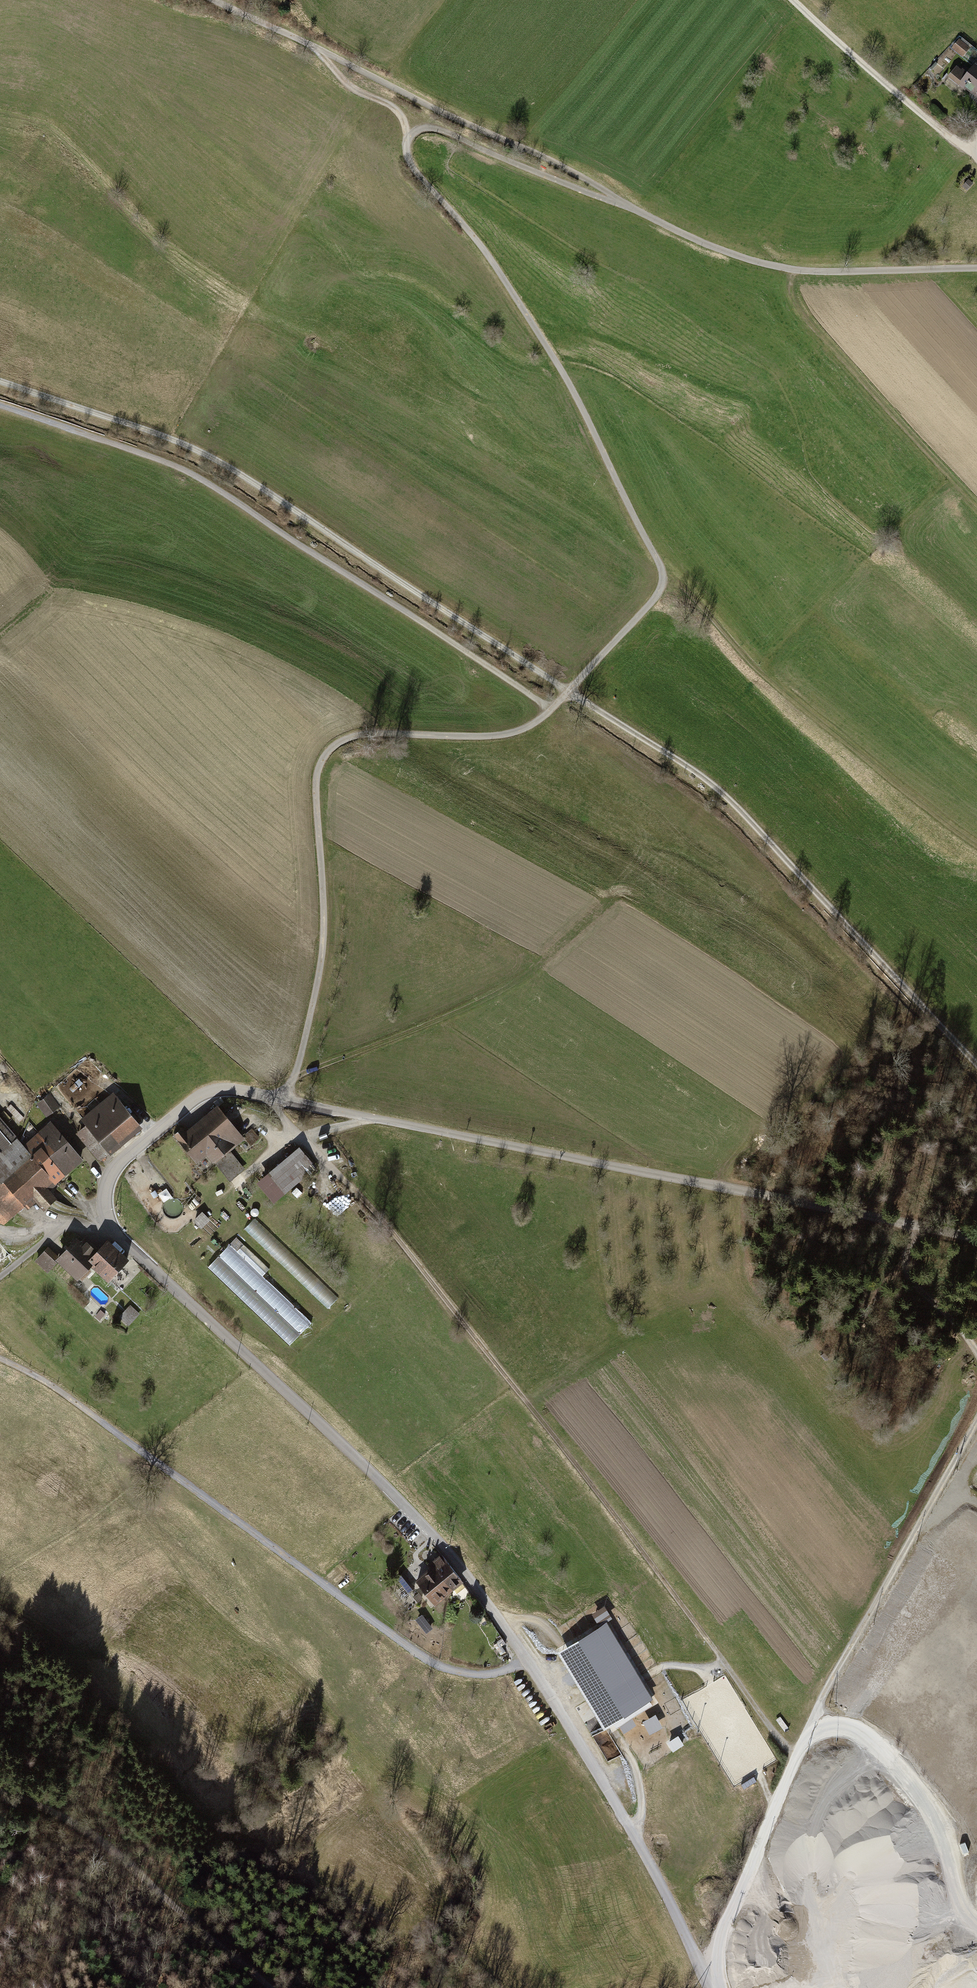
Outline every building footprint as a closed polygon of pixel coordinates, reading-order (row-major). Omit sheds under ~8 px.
[(965,55),(969,45),(958,40),(954,50),(965,55)] [(943,84),(959,96),(963,91),(976,103),(976,68),(975,67),(970,74),(958,65),(943,84)] [(77,1131),(101,1160),(142,1126),(113,1091),(81,1118),(86,1124),(77,1131)] [(37,1103),(46,1116),(59,1107),(50,1094),(37,1103)] [(183,1126),(175,1132),(197,1160),(207,1153),(229,1181),(245,1168),(230,1150),(245,1138),(219,1105),(187,1130),(183,1126)] [(1,1224),(25,1204),(28,1208),(37,1200),(44,1208),(57,1196),(50,1188),(57,1182),(24,1144),(0,1116),(0,1222),(1,1224)] [(49,1155),(66,1174),(83,1159),(50,1121),(39,1131),(55,1150),(49,1155)] [(55,1150),(39,1131),(24,1144),(57,1182),(66,1174),(49,1155),(55,1150)] [(299,1147),(266,1173),(283,1193),(315,1167),(299,1147)] [(202,1211),(193,1220),(201,1228),(210,1219),(202,1211)] [(255,1219),(245,1229),(328,1309),(338,1298),(255,1219)] [(77,1279),(92,1264),(87,1259),(97,1249),(84,1236),(81,1240),(76,1236),(57,1255),(47,1246),(33,1260),(46,1273),(58,1261),(77,1279)] [(14,1251),(3,1237),(0,1240),(0,1263),(14,1251)] [(87,1259),(92,1264),(108,1280),(129,1258),(107,1238),(97,1249),(87,1259)] [(236,1238),(209,1266),(289,1343),(310,1322),(262,1276),(269,1269),(236,1238)] [(139,1313),(130,1305),(119,1316),(128,1325),(139,1313)] [(428,1563),(431,1567),(451,1591),(462,1582),(440,1554),(428,1563)] [(431,1567),(415,1580),(435,1604),(451,1591),(431,1567)] [(396,1578),(408,1592),(414,1587),(403,1573),(396,1578)] [(420,1602),(425,1596),(416,1590),(411,1596),(420,1602)] [(421,1614),(415,1619),(426,1633),(432,1628),(421,1614)] [(608,1621),(560,1651),(608,1728),(656,1698),(608,1621)] [(494,1645),(500,1654),(505,1650),(498,1641),(494,1645)] [(651,1734),(663,1728),(657,1715),(644,1722),(651,1734)] [(633,1718),(620,1724),(625,1732),(637,1726),(633,1718)] [(628,1733),(597,1751),(611,1775),(617,1772),(620,1776),(640,1765),(637,1761),(649,1754),(640,1740),(634,1743),(628,1733)] [(678,1736),(668,1743),(674,1751),(684,1745),(678,1736)]
